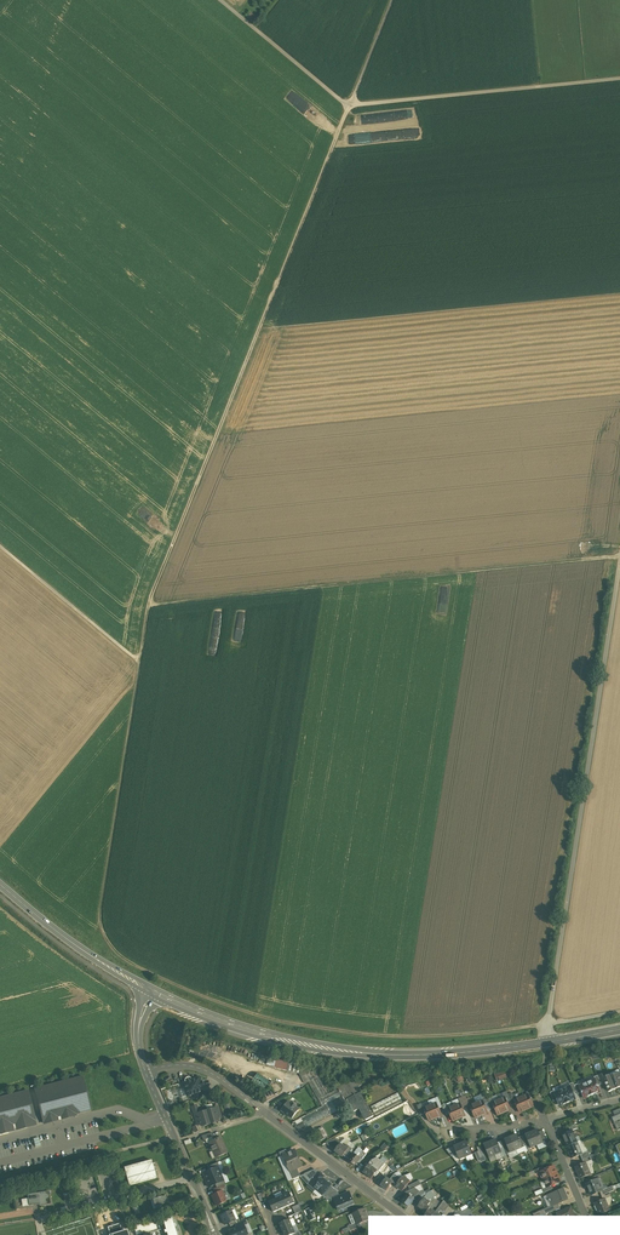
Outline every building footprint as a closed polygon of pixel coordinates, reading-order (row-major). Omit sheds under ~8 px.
[(251,13),(247,17),(253,21),(256,17),(251,13)] [(192,590),(166,593),(166,598),(207,593),(207,589),(192,591),(192,590)] [(301,1063),(288,1060),(286,1070),(298,1072),(301,1063)] [(322,1107),(292,1123),(298,1127),(304,1123),(306,1128),(337,1111),(332,1102),(342,1096),(338,1088),(329,1094),(313,1065),(304,1070),(301,1063),(298,1072),(304,1083),(308,1082),(322,1107)] [(504,1069),(494,1073),(497,1081),(507,1077),(504,1069)] [(269,1082),(257,1074),(250,1085),(261,1093),(269,1082)] [(610,1077),(615,1089),(619,1086),(619,1082),(617,1074),(610,1077)] [(603,1078),(603,1079),(605,1083),(608,1091),(615,1089),(610,1077),(610,1076),(603,1078)] [(66,1081),(59,1083),(58,1083),(59,1083),(51,1085),(43,1087),(35,1089),(37,1097),(39,1105),(39,1106),(41,1114),(43,1122),(44,1122),(48,1121),(54,1119),(55,1119),(59,1118),(60,1118),(67,1116),(68,1116),(75,1114),(83,1112),(91,1110),(89,1102),(89,1101),(87,1093),(84,1085),(85,1085),(84,1085),(82,1077),(83,1077),(82,1077),(75,1079),(74,1079),(67,1081),(66,1081)] [(185,1080),(185,1082),(182,1083),(184,1088),(185,1088),(187,1096),(196,1094),(203,1092),(203,1091),(199,1078),(191,1080),(191,1079),(190,1078),(188,1077),(187,1078),(186,1078),(185,1079),(185,1080)] [(357,1077),(338,1088),(342,1096),(343,1097),(345,1095),(348,1099),(361,1092),(358,1087),(362,1085),(357,1077)] [(595,1079),(587,1083),(592,1095),(593,1095),(592,1095),(596,1093),(596,1094),(601,1092),(598,1086),(595,1079)] [(579,1086),(578,1086),(581,1093),(584,1099),(588,1097),(588,1096),(591,1095),(592,1095),(587,1083),(579,1086)] [(570,1086),(562,1090),(568,1103),(568,1102),(571,1100),(571,1101),(576,1099),(573,1093),(571,1086),(570,1086)] [(181,1098),(187,1096),(185,1088),(184,1088),(179,1089),(181,1098)] [(208,1090),(203,1091),(203,1092),(196,1094),(198,1098),(210,1094),(208,1090)] [(554,1093),(557,1100),(559,1106),(564,1104),(567,1102),(567,1103),(568,1103),(562,1090),(554,1093)] [(4,1097),(0,1098),(0,1134),(2,1134),(2,1133),(8,1132),(9,1132),(15,1130),(16,1130),(21,1129),(22,1129),(22,1128),(27,1127),(28,1127),(27,1127),(26,1123),(27,1122),(32,1121),(27,1101),(30,1100),(28,1091),(27,1091),(28,1091),(20,1093),(12,1095),(4,1097)] [(371,1112),(361,1092),(348,1099),(354,1111),(361,1108),(365,1115),(371,1112)] [(397,1092),(371,1106),(376,1117),(403,1103),(397,1092)] [(508,1095),(507,1092),(502,1094),(504,1098),(505,1097),(508,1103),(511,1101),(508,1095)] [(528,1094),(521,1097),(526,1110),(533,1107),(530,1099),(528,1094)] [(504,1098),(499,1100),(504,1113),(511,1110),(508,1103),(505,1097),(504,1098)] [(526,1110),(521,1097),(515,1100),(514,1100),(520,1113),(526,1110)] [(483,1100),(476,1103),(481,1116),(488,1113),(484,1104),(483,1100)] [(504,1113),(499,1100),(492,1103),(494,1108),(497,1116),(504,1113)] [(289,1101),(281,1111),(292,1119),(299,1109),(289,1101)] [(437,1103),(430,1106),(435,1118),(442,1115),(439,1108),(437,1103)] [(460,1103),(454,1106),(459,1119),(466,1116),(463,1109),(460,1103)] [(476,1103),(469,1106),(475,1119),(481,1116),(476,1103)] [(421,1104),(417,1106),(421,1115),(425,1114),(423,1109),(421,1104)] [(221,1118),(218,1105),(213,1107),(214,1108),(217,1119),(221,1118)] [(423,1109),(425,1114),(429,1121),(435,1118),(430,1106),(423,1109)] [(447,1109),(449,1114),(452,1122),(459,1119),(454,1106),(447,1109)] [(217,1119),(214,1108),(206,1111),(210,1124),(218,1121),(217,1119)] [(198,1113),(201,1124),(202,1126),(210,1124),(206,1111),(198,1113)] [(539,1132),(538,1130),(531,1132),(537,1145),(543,1143),(543,1142),(539,1132)] [(570,1131),(562,1135),(567,1147),(577,1142),(572,1131),(572,1130),(570,1131)] [(531,1132),(525,1135),(528,1142),(531,1148),(537,1145),(531,1132)] [(517,1134),(511,1137),(516,1150),(522,1148),(518,1138),(517,1134)] [(220,1137),(209,1142),(215,1158),(227,1153),(220,1137)] [(356,1146),(362,1143),(359,1137),(350,1142),(355,1146),(356,1146)] [(511,1137),(504,1140),(510,1153),(516,1150),(511,1137)] [(335,1150),(340,1144),(341,1142),(336,1138),(326,1144),(335,1150)] [(355,1146),(345,1139),(343,1142),(346,1145),(347,1145),(352,1149),(355,1146)] [(496,1139),(490,1142),(495,1155),(502,1152),(500,1149),(498,1143),(496,1139)] [(510,1153),(504,1140),(501,1141),(504,1148),(506,1154),(510,1153)] [(466,1141),(460,1144),(466,1157),(472,1155),(466,1141)] [(490,1142),(484,1145),(489,1158),(495,1155),(490,1142)] [(577,1142),(567,1147),(572,1159),(580,1155),(582,1154),(577,1142)] [(345,1147),(345,1148),(340,1144),(335,1150),(335,1151),(342,1157),(343,1156),(348,1149),(345,1147)] [(460,1144),(454,1147),(457,1155),(459,1160),(466,1157),(460,1144)] [(352,1149),(347,1145),(346,1145),(345,1147),(348,1149),(343,1156),(346,1158),(346,1157),(351,1152),(352,1149)] [(356,1146),(355,1146),(352,1149),(351,1152),(346,1157),(350,1160),(354,1154),(358,1148),(356,1146)] [(454,1147),(446,1150),(452,1157),(457,1155),(454,1147)] [(358,1148),(354,1154),(359,1157),(363,1152),(363,1151),(358,1148)] [(284,1155),(290,1170),(290,1171),(297,1168),(301,1166),(294,1150),(288,1153),(284,1155)] [(588,1151),(582,1154),(580,1155),(582,1159),(590,1156),(588,1151)] [(481,1158),(478,1152),(475,1153),(478,1162),(481,1162),(486,1160),(484,1156),(481,1158)] [(359,1157),(354,1154),(350,1160),(348,1161),(355,1166),(356,1165),(358,1166),(362,1160),(359,1157)] [(375,1155),(370,1158),(372,1161),(369,1164),(372,1166),(379,1162),(377,1158),(375,1155)] [(369,1159),(360,1169),(364,1172),(369,1164),(372,1161),(370,1158),(369,1159)] [(129,1185),(156,1178),(152,1161),(125,1168),(129,1185)] [(584,1163),(575,1167),(580,1179),(590,1174),(585,1163),(585,1162),(584,1163)] [(364,1172),(363,1173),(371,1179),(377,1171),(372,1166),(369,1164),(364,1172)] [(545,1170),(541,1172),(544,1180),(557,1174),(554,1166),(545,1170)] [(209,1170),(202,1173),(205,1180),(220,1174),(217,1167),(209,1170)] [(297,1168),(290,1171),(290,1170),(289,1171),(292,1180),(300,1176),(297,1168)] [(306,1174),(312,1181),(319,1173),(315,1170),(306,1174)] [(312,1181),(309,1184),(322,1195),(331,1185),(322,1178),(324,1176),(319,1173),(312,1181)] [(220,1174),(205,1180),(208,1187),(215,1184),(223,1181),(223,1180),(220,1174)] [(557,1174),(544,1180),(547,1187),(552,1186),(561,1182),(557,1174)] [(383,1175),(377,1182),(381,1185),(386,1177),(383,1175)] [(390,1180),(386,1177),(380,1185),(387,1190),(392,1182),(393,1182),(390,1180)] [(405,1180),(402,1177),(395,1185),(402,1191),(410,1182),(406,1179),(405,1180)] [(597,1179),(587,1184),(589,1189),(590,1189),(593,1195),(600,1192),(602,1191),(602,1190),(597,1179)] [(613,1186),(602,1190),(602,1191),(600,1192),(601,1196),(609,1192),(614,1190),(613,1186)] [(338,1192),(332,1187),(324,1196),(325,1197),(329,1196),(338,1192)] [(410,1190),(405,1192),(408,1194),(414,1199),(419,1192),(414,1188),(410,1190)] [(563,1188),(547,1195),(551,1206),(552,1206),(558,1203),(558,1204),(568,1200),(563,1188)] [(422,1190),(419,1192),(414,1199),(417,1202),(425,1192),(422,1190)] [(221,1191),(212,1195),(216,1205),(226,1201),(221,1191)] [(431,1191),(426,1193),(427,1194),(425,1197),(428,1200),(430,1197),(433,1199),(435,1197),(433,1194),(431,1191)] [(29,1206),(51,1202),(49,1192),(28,1195),(28,1196),(29,1204),(29,1206)] [(338,1192),(329,1196),(330,1200),(334,1199),(334,1198),(340,1196),(338,1192)] [(340,1196),(334,1198),(334,1199),(339,1210),(354,1204),(349,1192),(340,1196)] [(425,1192),(417,1202),(420,1204),(424,1198),(425,1197),(427,1194),(426,1193),(425,1192)] [(290,1193),(283,1196),(287,1206),(294,1203),(290,1193)] [(414,1199),(408,1194),(402,1202),(408,1207),(414,1199)] [(166,1195),(152,1199),(155,1207),(161,1205),(168,1203),(166,1195)] [(283,1196),(276,1199),(281,1209),(287,1206),(283,1196)] [(70,1198),(68,1199),(70,1205),(72,1205),(73,1207),(77,1206),(76,1202),(72,1203),(70,1198)] [(420,1204),(418,1207),(423,1211),(426,1206),(427,1206),(430,1203),(424,1198),(420,1204)] [(276,1199),(269,1202),(273,1212),(281,1209),(276,1199)] [(603,1199),(594,1203),(600,1215),(610,1210),(605,1199),(603,1199)] [(444,1201),(438,1209),(441,1211),(440,1211),(442,1212),(443,1210),(444,1211),(449,1205),(447,1204),(447,1203),(444,1201)] [(427,1206),(426,1206),(423,1211),(425,1212),(424,1213),(426,1214),(424,1217),(429,1221),(435,1213),(430,1209),(433,1205),(430,1203),(427,1206)] [(558,1203),(552,1206),(551,1206),(544,1209),(546,1214),(560,1208),(558,1204),(558,1203)] [(306,1210),(311,1221),(316,1218),(312,1207),(306,1210)] [(577,1222),(571,1207),(556,1213),(559,1220),(565,1218),(568,1226),(576,1222),(577,1222)] [(366,1208),(352,1214),(356,1223),(356,1225),(360,1223),(370,1219),(366,1208)] [(546,1214),(544,1209),(533,1214),(537,1222),(548,1219),(546,1214)] [(231,1211),(220,1215),(225,1225),(229,1223),(235,1220),(231,1211)] [(435,1213),(429,1221),(437,1227),(444,1218),(438,1214),(435,1212),(435,1213)] [(167,1234),(177,1234),(171,1216),(162,1219),(167,1234)] [(459,1221),(453,1217),(450,1221),(453,1223),(456,1225),(459,1221)] [(464,1222),(468,1230),(476,1226),(478,1225),(474,1217),(464,1222)] [(289,1219),(279,1224),(282,1231),(293,1226),(289,1219)] [(379,1219),(372,1222),(376,1232),(381,1225),(379,1219)] [(609,1219),(599,1223),(604,1234),(612,1231),(614,1230),(609,1219)] [(133,1226),(136,1234),(137,1234),(157,1229),(154,1220),(133,1226)] [(450,1221),(444,1229),(452,1234),(455,1231),(456,1232),(460,1228),(458,1226),(456,1225),(453,1223),(450,1221)] [(356,1223),(348,1226),(350,1231),(361,1227),(360,1223),(356,1225),(356,1223)] [(382,1232),(386,1234),(398,1234),(401,1231),(389,1223),(385,1228),(382,1232)] [(124,1224),(111,1228),(113,1234),(127,1234),(124,1224)] [(228,1232),(229,1234),(246,1234),(247,1234),(243,1225),(236,1228),(228,1232)] [(381,1225),(376,1232),(380,1234),(382,1232),(385,1228),(381,1225)] [(282,1231),(284,1234),(292,1234),(296,1233),(293,1226),(282,1231)]
